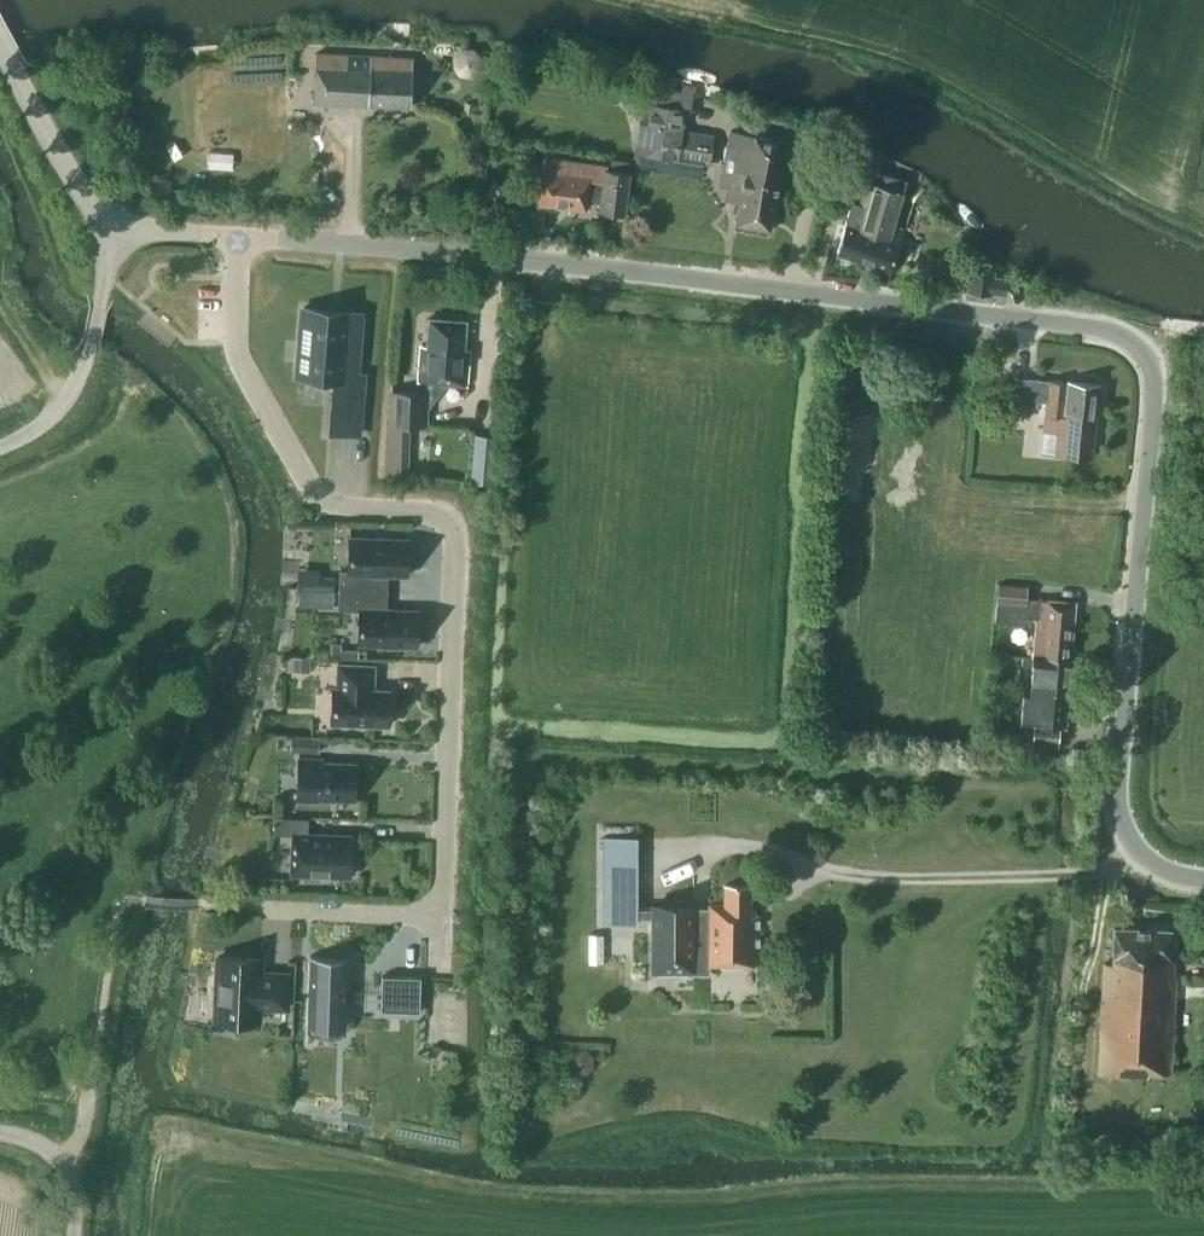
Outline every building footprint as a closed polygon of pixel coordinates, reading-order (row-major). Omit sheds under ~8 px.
[(475,48),(463,47),(453,54),(452,66),(459,77),(470,79),(481,70),(482,58),(475,48)] [(410,107),(412,58),(315,53),(313,102),(410,107)] [(709,164),(713,135),(678,129),(681,108),(642,102),(634,151),(644,153),(644,154),(709,164)] [(770,230),(786,141),(730,130),(723,166),(720,185),(733,187),(731,200),(739,202),(735,225),(770,230)] [(859,151),(843,147),(836,171),(852,176),(859,151)] [(532,167),(533,154),(521,153),(519,165),(532,167)] [(623,213),(629,173),(606,170),(607,166),(543,157),(537,203),(585,209),(586,199),(600,201),(599,210),(623,213)] [(851,202),(844,226),(863,234),(865,230),(869,231),(875,218),(893,225),(903,191),(883,186),(886,175),(870,170),(867,181),(865,181),(859,204),(851,202)] [(893,225),(875,218),(869,231),(865,230),(863,234),(844,226),(842,234),(835,232),(830,251),(890,272),(893,264),(900,243),(902,234),(891,230),(893,225)] [(990,294),(1005,295),(1006,278),(992,277),(992,271),(968,269),(966,293),(990,295),(990,294)] [(964,278),(952,276),(951,290),(963,291),(964,278)] [(304,307),(297,375),(334,379),(329,432),(358,434),(363,374),(357,373),(361,327),(348,325),(349,311),(304,307)] [(466,385),(469,349),(463,349),(466,321),(428,318),(426,345),(419,345),(417,381),(466,385)] [(1036,401),(1046,402),(1041,453),(1091,457),(1098,384),(1047,380),(1038,380),(1038,379),(1014,377),(1012,404),(1035,406),(1036,401)] [(426,424),(427,393),(390,392),(389,423),(426,424)] [(474,435),(470,480),(493,482),(494,468),(496,442),(496,437),(495,437),(489,437),(474,435)] [(406,475),(407,458),(386,457),(386,474),(406,475)] [(338,590),(387,592),(387,575),(406,575),(407,539),(349,536),(348,571),(339,570),(338,590)] [(333,576),(301,574),(300,589),(332,590),(333,576)] [(1024,617),(1036,618),(1033,656),(1069,658),(1074,602),(1026,598),(1027,586),(997,584),(994,622),(1024,624),(1024,617)] [(332,591),(317,590),(316,605),(332,606),(332,591)] [(386,608),(387,592),(338,590),(337,609),(359,610),(357,644),(416,646),(417,610),(386,608)] [(358,649),(341,648),(340,655),(340,656),(358,657),(358,649)] [(292,669),(307,669),(307,655),(292,655),(292,669)] [(1059,721),(1061,692),(1069,692),(1072,658),(1069,658),(1033,656),(1033,657),(1022,656),(1021,665),(1032,666),(1030,688),(1022,687),(1019,726),(1021,726),(1020,736),(1032,737),(1032,743),(1057,745),(1059,721)] [(374,665),(337,664),(336,688),(332,688),(331,723),(388,725),(389,690),(373,689),(374,665)] [(318,738),(291,737),(290,751),(318,752),(318,738)] [(322,759),(298,758),(297,800),(320,801),(320,798),(354,800),(355,763),(322,762),(322,759)] [(273,834),(293,835),(291,873),(304,874),(304,879),(320,880),(320,874),(349,875),(349,871),(353,871),(353,855),(350,855),(351,836),(308,834),(308,818),(273,817),(273,834)] [(601,836),(601,924),(635,924),(635,917),(650,917),(650,908),(635,908),(635,836),(601,836)] [(708,901),(708,907),(709,967),(754,966),(754,965),(757,964),(757,914),(749,914),(750,882),(723,882),(723,901),(708,901)] [(650,917),(650,971),(705,971),(705,969),(709,969),(709,967),(708,907),(693,907),(693,905),(650,905),(650,908),(650,917)] [(1169,1072),(1175,976),(1172,976),(1173,965),(1169,965),(1170,929),(1113,927),(1112,949),(1104,949),(1097,1073),(1147,1075),(1147,1071),(1169,1072)] [(349,957),(310,955),(307,1024),(346,1026),(349,957)] [(286,1008),(288,974),(260,973),(261,959),(218,957),(217,982),(221,983),(219,1015),(259,1016),(259,1007),(286,1008)] [(420,977),(381,975),(380,1010),(419,1012),(420,977)] [(358,1042),(358,1031),(320,1030),(320,1041),(358,1042)] [(579,1069),(597,1063),(590,1039),(571,1044),(579,1069)]
